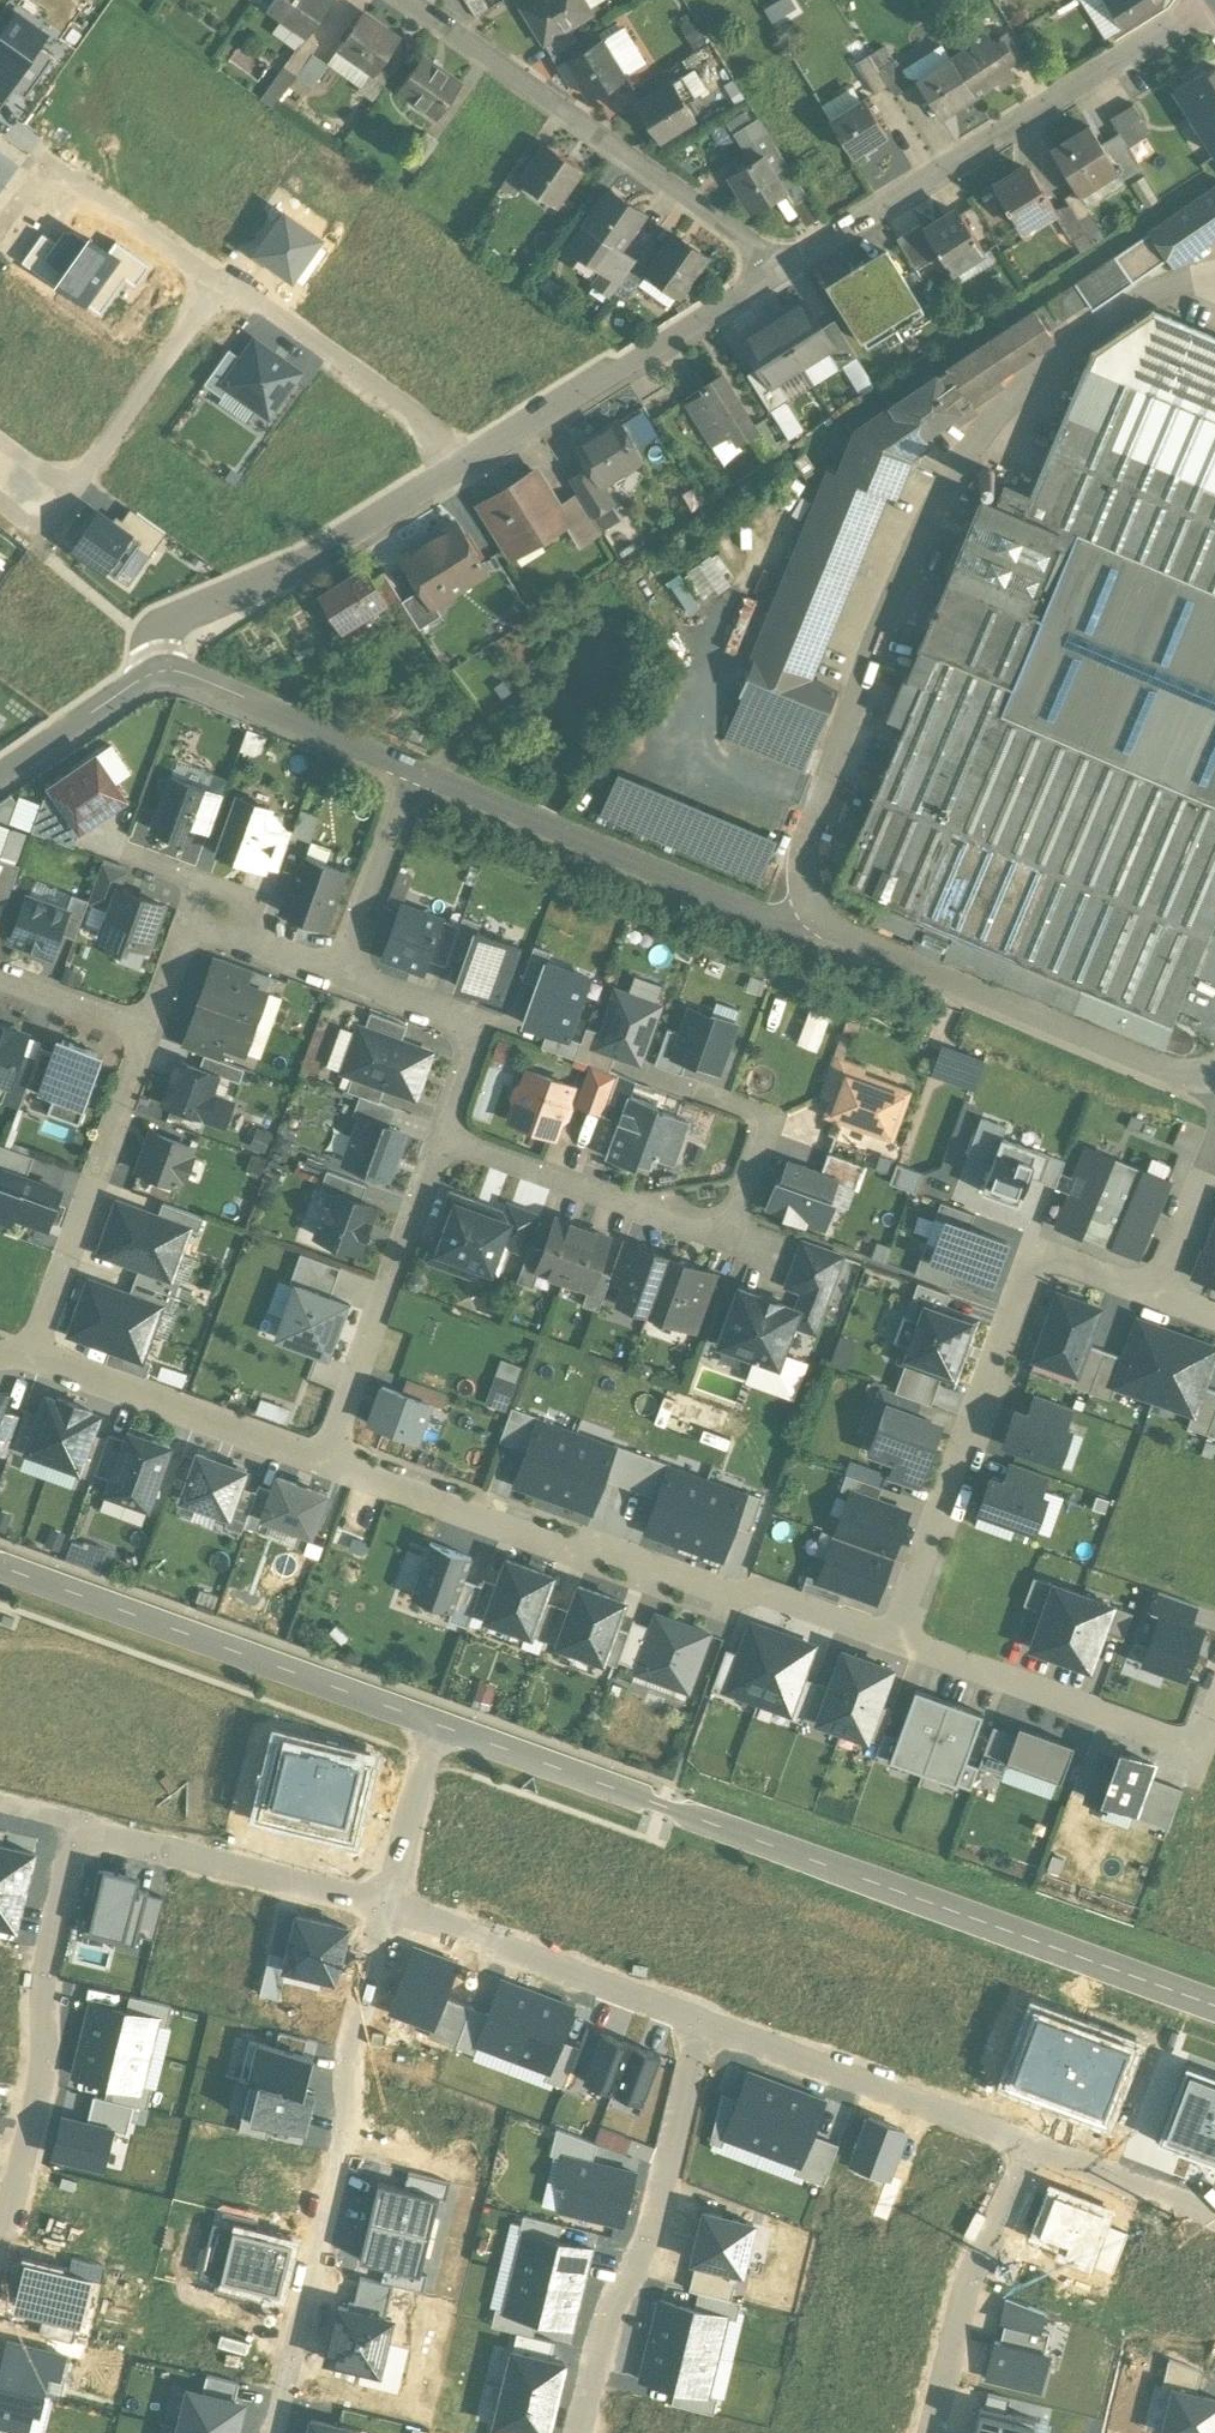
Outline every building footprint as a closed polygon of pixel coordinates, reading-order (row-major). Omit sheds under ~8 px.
[(267,10),(305,38),(306,39),(334,0),(275,0),(267,10)] [(482,0),(464,0),(476,18),(488,10),(482,0)] [(520,8),(543,44),(570,27),(591,14),(583,0),(533,0),(520,8)] [(1122,26),(1154,7),(1149,0),(1105,0),(1122,26)] [(400,40),(364,14),(339,48),(375,74),(396,45),(400,40)] [(2,97),(9,87),(13,90),(25,99),(54,58),(38,47),(46,36),(17,15),(0,39),(0,96),(2,97)] [(625,26),(603,40),(625,75),(647,61),(625,26)] [(570,27),(543,44),(551,56),(578,39),(570,27)] [(1006,67),(991,42),(992,42),(987,34),(973,32),(969,52),(963,51),(951,58),(974,96),(989,87),(987,84),(998,77),(1002,84),(1014,77),(1008,66),(1006,67)] [(1020,59),(1005,34),(992,42),(991,42),(1006,67),(1008,66),(1020,59)] [(305,38),(284,67),(297,76),(311,55),(317,47),(306,39),(305,38)] [(603,40),(561,66),(572,83),(578,80),(589,97),(625,75),(603,40)] [(407,53),(396,45),(375,74),(363,90),(374,98),(407,53)] [(327,66),(311,55),(297,76),(312,87),(327,66)] [(879,70),(870,56),(858,63),(876,92),(888,85),(879,70)] [(462,84),(424,57),(400,90),(438,117),(462,84)] [(974,96),(951,58),(917,79),(940,117),(974,96)] [(911,84),(896,60),(879,70),(888,85),(894,95),(911,84)] [(273,108),(297,76),(284,67),(261,99),(273,108)] [(1206,73),(1203,69),(1173,89),(1195,123),(1201,120),(1214,142),(1214,67),(1206,73)] [(671,82),(636,104),(659,141),(695,119),(684,103),(694,97),(681,77),(672,83),(671,82)] [(2,97),(0,96),(0,109),(13,90),(9,87),(2,97)] [(824,111),(831,121),(855,106),(848,96),(824,111)] [(886,134),(865,100),(855,106),(831,121),(852,156),(886,134)] [(769,139),(747,107),(724,123),(746,155),(769,139)] [(1130,107),(1124,110),(1141,138),(1148,134),(1130,107)] [(1111,119),(1119,133),(1128,147),(1141,138),(1124,110),(1111,119)] [(1089,126),(1051,149),(1076,190),(1078,193),(1114,170),(1116,169),(1101,144),(1089,126)] [(425,133),(409,156),(421,165),(437,142),(425,133)] [(1119,133),(1101,144),(1116,169),(1114,170),(1120,179),(1140,167),(1128,147),(1119,133)] [(581,169),(548,145),(536,161),(521,182),(554,206),(581,169)] [(524,153),(509,174),(521,182),(536,161),(524,153)] [(762,155),(729,176),(739,192),(738,193),(751,213),(785,192),(773,173),(762,155)] [(787,164),(773,173),(785,192),(792,203),(806,194),(787,164)] [(1029,170),(1017,177),(1013,172),(993,185),(1017,224),(1035,212),(1039,219),(1054,209),(1029,170)] [(1114,170),(1078,193),(1083,200),(1084,200),(1087,205),(1122,183),(1120,179),(1114,170)] [(1150,231),(1169,257),(1173,264),(1214,236),(1214,187),(1150,231)] [(644,213),(610,189),(598,206),(583,227),(617,251),(618,249),(644,213)] [(1078,193),(1076,190),(1064,198),(1070,207),(1079,221),(1091,214),(1083,200),(1078,193)] [(586,198),(571,219),(583,227),(598,206),(586,198)] [(1070,207),(1056,214),(1072,239),(1085,232),(1079,221),(1070,207)] [(960,213),(947,221),(943,216),(923,228),(939,254),(951,273),(953,271),(949,265),(965,255),(969,261),(984,252),(960,213)] [(1091,214),(1079,221),(1085,232),(1093,243),(1104,237),(1098,227),(1091,214)] [(291,278),(292,277),(317,243),(320,239),(286,215),(257,254),(291,278)] [(923,228),(921,224),(897,239),(916,269),(939,254),(923,228)] [(617,251),(583,227),(569,246),(603,270),(617,251)] [(68,230),(57,245),(49,257),(69,270),(59,285),(101,314),(126,279),(136,287),(151,266),(116,241),(108,252),(89,239),(87,243),(68,230)] [(1150,231),(1113,257),(1131,283),(1169,257),(1150,231)] [(57,287),(59,285),(69,270),(49,257),(57,245),(42,235),(22,263),(57,287)] [(706,258),(674,235),(660,254),(647,272),(647,273),(679,296),(706,258)] [(292,277),(304,286),(328,252),(317,243),(292,277)] [(635,261),(625,275),(639,285),(647,273),(647,272),(660,254),(647,245),(635,261)] [(603,270),(594,283),(611,295),(625,275),(635,261),(618,249),(603,270)] [(1017,276),(1000,249),(987,257),(1004,284),(1017,276)] [(885,252),(863,266),(861,261),(849,269),(851,273),(829,287),(867,347),(882,337),(888,346),(913,330),(907,321),(923,311),(885,252)] [(949,265),(953,271),(969,261),(965,255),(949,265)] [(1113,257),(1073,284),(1085,301),(1092,310),(1131,283),(1113,257)] [(1073,284),(1046,302),(1058,320),(1085,301),(1073,284)] [(1058,320),(1066,331),(1092,310),(1085,301),(1058,320)] [(822,327),(805,302),(774,321),(803,367),(827,352),(835,347),(822,327)] [(1046,302),(1034,310),(1046,328),(1058,320),(1046,302)] [(1151,309),(1091,350),(1084,365),(1137,387),(1113,446),(1214,489),(1214,336),(1151,309)] [(1034,310),(881,412),(911,457),(929,445),(922,434),(952,413),(958,422),(975,410),(971,405),(1003,384),(998,376),(1053,339),(1046,328),(1034,310)] [(857,357),(834,320),(822,327),(835,347),(827,352),(838,369),(845,365),(857,357)] [(1066,331),(1058,320),(1046,328),(1053,339),(1066,331)] [(803,367),(774,321),(742,341),(759,368),(771,387),(778,382),(803,367)] [(301,373),(255,340),(241,359),(223,384),(229,388),(269,417),(301,373)] [(229,388),(223,384),(241,359),(229,350),(204,385),(222,398),(229,388)] [(876,387),(857,357),(845,365),(864,395),(876,387)] [(1137,387),(1084,365),(1029,495),(1001,483),(993,503),(1074,538),(1076,532),(1113,446),(1137,387)] [(778,382),(771,387),(759,368),(747,375),(770,412),(783,403),(789,399),(778,382)] [(754,428),(720,376),(701,386),(706,394),(688,405),(712,443),(730,432),(737,443),(745,438),(755,431),(754,428)] [(803,434),(783,403),(770,412),(789,442),(803,434)] [(881,412),(855,430),(855,431),(851,450),(884,498),(887,489),(895,493),(904,471),(906,469),(911,457),(881,412)] [(617,422),(576,447),(588,467),(599,484),(600,483),(617,472),(624,474),(632,469),(634,462),(635,461),(627,448),(629,447),(628,445),(630,444),(617,422)] [(762,423),(754,428),(755,431),(745,438),(761,464),(781,451),(762,423)] [(855,431),(839,469),(830,465),(754,657),(809,679),(814,669),(884,498),(851,450),(855,431)] [(1113,446),(1076,532),(1214,591),(1214,489),(1113,446)] [(804,453),(793,460),(803,474),(814,467),(804,453)] [(599,484),(588,467),(569,479),(580,497),(592,517),(613,504),(600,483),(599,484)] [(995,481),(996,477),(995,473),(993,469),(989,467),(985,467),(981,467),(978,470),(976,473),(975,477),(976,481),(978,484),(981,487),(985,487),(989,486),(993,484),(995,481)] [(537,472),(481,508),(512,557),(565,523),(568,521),(560,509),(537,472)] [(592,517),(580,497),(560,509),(568,521),(565,523),(579,545),(601,531),(592,517)] [(993,503),(980,498),(946,578),(1040,618),(1074,538),(993,503)] [(99,513),(73,548),(116,579),(138,548),(141,544),(123,531),(99,513)] [(123,531),(141,544),(138,548),(149,556),(165,534),(136,513),(123,531)] [(456,523),(406,553),(403,561),(421,590),(432,608),(435,606),(488,573),(456,523)] [(1076,532),(1074,538),(1040,618),(1012,685),(1004,704),(1000,713),(1214,805),(1214,591),(1076,532)] [(668,581),(688,610),(729,581),(710,553),(668,581)] [(363,569),(321,596),(343,631),(385,603),(370,581),(363,569)] [(402,601),(383,572),(370,581),(385,603),(393,618),(407,609),(402,601)] [(1040,618),(946,578),(918,646),(1012,685),(1040,618)] [(421,590),(402,601),(407,609),(419,629),(441,616),(435,606),(432,608),(421,590)] [(1012,685),(918,646),(916,646),(920,648),(917,653),(914,652),(904,677),(922,683),(940,676),(1004,704),(1012,685)] [(809,679),(754,657),(739,692),(744,694),(821,726),(835,690),(809,679)] [(840,680),(814,669),(809,679),(835,690),(840,680)] [(940,676),(922,683),(904,677),(886,718),(902,725),(873,795),(951,829),(1000,713),(1004,704),(940,676)] [(802,770),(821,726),(744,694),(725,738),(802,770)] [(1000,713),(951,829),(1049,870),(1124,902),(1209,938),(1214,924),(1214,805),(1000,713)] [(250,726),(242,747),(259,753),(265,750),(270,734),(250,726)] [(130,773),(111,745),(95,756),(114,784),(130,773)] [(95,756),(51,787),(80,829),(97,818),(98,817),(106,811),(106,812),(108,811),(108,810),(124,799),(114,784),(95,756)] [(619,772),(602,813),(759,879),(776,839),(619,772)] [(205,790),(171,778),(152,830),(186,842),(192,828),(205,790)] [(80,829),(51,787),(47,789),(32,832),(73,847),(80,829)] [(223,796),(205,790),(192,828),(209,834),(223,796)] [(951,829),(873,795),(834,885),(878,903),(872,918),(908,934),(910,928),(916,931),(910,946),(943,960),(944,956),(1002,981),(1049,870),(951,829)] [(269,810),(238,798),(218,853),(250,865),(251,860),(264,824),(269,810)] [(313,842),(320,819),(301,811),(293,835),(313,842)] [(291,834),(264,824),(251,860),(279,870),(291,834)] [(344,872),(302,857),(282,913),(324,928),(344,872)] [(0,859),(0,905),(5,906),(19,866),(0,859)] [(127,872),(102,863),(88,901),(87,903),(110,911),(118,889),(121,890),(127,872)] [(1049,870),(1002,981),(1076,1011),(1088,989),(1087,989),(1124,902),(1049,870)] [(121,890),(118,889),(110,911),(100,939),(124,948),(127,941),(148,948),(163,905),(121,890)] [(65,913),(58,933),(75,939),(87,903),(88,901),(72,895),(65,913)] [(65,913),(28,899),(13,940),(50,954),(58,933),(65,913)] [(1124,902),(1087,989),(1088,989),(1076,1011),(1163,1047),(1178,1053),(1185,1054),(1189,1051),(1193,1047),(1193,1040),(1192,1035),(1186,1030),(1172,1024),(1209,938),(1124,902)] [(441,920),(401,906),(382,957),(411,967),(413,961),(420,958),(427,961),(428,960),(442,921),(441,920)] [(460,926),(441,919),(441,920),(442,921),(428,960),(445,967),(449,958),(460,926)] [(449,958),(466,964),(476,934),(480,925),(462,919),(460,926),(449,958)] [(517,948),(476,934),(466,964),(458,987),(499,1001),(517,948)] [(8,959),(11,943),(1,941),(2,935),(0,935),(0,957),(8,959)] [(148,948),(127,941),(124,948),(119,961),(140,968),(148,948)] [(525,979),(539,983),(547,958),(551,960),(553,952),(535,946),(525,979)] [(250,970),(218,958),(213,973),(245,985),(250,970)] [(551,960),(547,958),(539,983),(524,1023),(546,1031),(570,1040),(594,975),(551,960)] [(213,973),(211,972),(200,1002),(255,1022),(266,992),(245,985),(213,973)] [(663,1006),(616,989),(599,1034),(594,1049),(614,1056),(641,1066),(663,1006)] [(255,1022),(200,1002),(189,1033),(191,1033),(223,1045),(244,1053),(255,1022)] [(739,1025),(691,1008),(681,1035),(673,1059),(689,1064),(720,1076),(739,1025)] [(808,1011),(800,1045),(820,1050),(828,1016),(808,1011)] [(406,1026),(370,1013),(365,1029),(400,1042),(406,1026)] [(0,1024),(0,1083),(7,1086),(7,1085),(9,1085),(20,1054),(27,1036),(10,1030),(11,1028),(0,1024)] [(365,1029),(359,1027),(355,1036),(343,1072),(353,1076),(384,1087),(415,1098),(420,1084),(417,1078),(420,1070),(426,1067),(431,1053),(400,1042),(365,1029)] [(593,1066),(609,1072),(614,1056),(594,1049),(599,1034),(586,1029),(581,1043),(576,1060),(593,1066)] [(685,1076),(689,1064),(673,1059),(681,1035),(667,1030),(656,1066),(685,1076)] [(355,1036),(340,1031),(327,1066),(343,1072),(355,1036)] [(570,1040),(546,1031),(541,1048),(576,1060),(581,1043),(570,1040)] [(223,1045),(191,1033),(186,1048),(204,1055),(218,1060),(223,1045)] [(97,1053),(62,1040),(57,1054),(43,1094),(53,1098),(78,1106),(95,1059),(97,1053)] [(977,1087),(983,1055),(939,1047),(933,1078),(977,1087)] [(57,1054),(40,1048),(36,1059),(26,1088),(43,1094),(57,1054)] [(36,1059),(20,1054),(9,1085),(7,1085),(7,1086),(1,1102),(18,1108),(26,1088),(36,1059)] [(218,1060),(204,1055),(199,1069),(218,1075),(239,1083),(244,1070),(218,1060)] [(834,1056),(819,1096),(837,1103),(848,1072),(862,1076),(865,1067),(834,1056)] [(78,1106),(53,1098),(47,1113),(79,1124),(102,1062),(95,1059),(78,1106)] [(199,1069),(178,1061),(163,1105),(202,1119),(218,1075),(199,1069)] [(609,1072),(593,1066),(587,1082),(592,1084),(584,1106),(603,1113),(617,1075),(609,1072)] [(570,1087),(529,1072),(523,1089),(521,1088),(517,1090),(514,1096),(516,1101),(519,1102),(513,1119),(553,1133),(570,1087)] [(862,1076),(848,1072),(837,1103),(832,1118),(886,1137),(903,1091),(862,1076)] [(635,1081),(617,1075),(603,1113),(603,1116),(618,1122),(628,1095),(629,1096),(635,1081)] [(384,1087),(353,1076),(347,1092),(360,1096),(379,1103),(379,1102),(384,1087)] [(689,1122),(655,1110),(657,1106),(629,1096),(628,1095),(618,1122),(605,1157),(634,1168),(636,1162),(651,1167),(654,1158),(674,1165),(689,1122)] [(395,1108),(379,1102),(379,1103),(360,1096),(352,1116),(362,1120),(388,1129),(395,1108)] [(967,1157),(992,1166),(1002,1139),(1003,1139),(1007,1127),(981,1118),(967,1157)] [(388,1129),(362,1120),(346,1162),(386,1176),(402,1134),(388,1129)] [(191,1148),(152,1134),(138,1172),(178,1186),(180,1178),(185,1180),(193,1158),(188,1157),(191,1148)] [(1003,1139),(1002,1139),(992,1166),(983,1192),(1019,1205),(1028,1179),(1038,1152),(1003,1139)] [(26,1179),(34,1157),(0,1145),(0,1169),(4,1171),(26,1179)] [(1096,1243),(1127,1164),(1087,1149),(1076,1179),(1061,1174),(1056,1187),(1071,1192),(1057,1228),(1096,1243)] [(1065,1161),(1038,1152),(1028,1179),(1056,1189),(1056,1187),(1061,1174),(1065,1161)] [(863,1166),(828,1153),(820,1176),(835,1181),(835,1183),(854,1190),(863,1166)] [(1127,1164),(1096,1243),(1142,1260),(1172,1181),(1127,1164)] [(820,1176),(789,1165),(782,1185),(777,1184),(769,1206),(788,1213),(786,1217),(803,1223),(804,1219),(824,1226),(832,1203),(828,1202),(835,1183),(835,1181),(820,1176)] [(897,1166),(892,1182),(915,1190),(921,1173),(897,1166)] [(4,1171),(0,1182),(0,1218),(10,1221),(13,1215),(47,1227),(60,1191),(26,1179),(4,1171)] [(366,1186),(326,1171),(320,1190),(331,1194),(331,1192),(360,1202),(366,1186)] [(360,1202),(331,1192),(331,1194),(315,1236),(359,1252),(375,1208),(360,1202)] [(505,1215),(451,1196),(432,1250),(467,1262),(473,1276),(486,1269),(495,1273),(505,1246),(514,1219),(505,1215)] [(106,1228),(181,1256),(191,1229),(116,1202),(106,1228)] [(941,1203),(935,1218),(947,1223),(947,1221),(969,1229),(974,1215),(941,1203)] [(540,1218),(508,1206),(505,1215),(514,1219),(505,1246),(527,1254),(529,1246),(540,1218)] [(582,1228),(555,1218),(543,1251),(536,1270),(539,1271),(563,1280),(582,1228)] [(1006,1242),(969,1229),(947,1221),(947,1223),(938,1247),(933,1261),(955,1269),(991,1282),(1006,1242)] [(1206,1251),(1214,1255),(1214,1226),(1206,1251)] [(181,1256),(106,1228),(97,1253),(158,1275),(172,1280),(181,1256)] [(609,1238),(582,1228),(563,1280),(588,1289),(590,1290),(597,1270),(609,1238)] [(842,1257),(802,1242),(786,1286),(802,1292),(796,1309),(798,1310),(798,1312),(797,1312),(792,1325),(814,1333),(842,1257)] [(933,1261),(938,1247),(926,1243),(915,1274),(949,1287),(955,1269),(933,1261)] [(610,1275),(609,1279),(610,1280),(625,1285),(637,1250),(622,1245),(610,1275)] [(529,1246),(527,1254),(517,1282),(533,1288),(539,1271),(536,1270),(543,1251),(529,1246)] [(668,1259),(638,1248),(637,1250),(625,1285),(618,1303),(648,1314),(668,1259)] [(1206,1251),(1203,1251),(1193,1278),(1214,1286),(1214,1255),(1206,1251)] [(295,1286),(331,1298),(341,1269),(301,1256),(291,1285),(295,1286)] [(698,1270),(668,1259),(648,1314),(678,1325),(683,1311),(697,1272),(698,1270)] [(139,1268),(134,1282),(176,1297),(181,1283),(172,1280),(158,1275),(139,1268)] [(597,1270),(590,1290),(588,1289),(582,1305),(598,1311),(610,1280),(609,1279),(610,1275),(597,1270)] [(715,1279),(697,1272),(683,1311),(701,1318),(715,1279)] [(78,1308),(151,1335),(161,1307),(129,1296),(87,1281),(78,1308)] [(134,1282),(129,1296),(171,1311),(176,1297),(134,1282)] [(923,1303),(944,1311),(950,1295),(918,1283),(912,1299),(923,1303)] [(331,1298),(295,1286),(277,1339),(328,1357),(339,1323),(344,1325),(350,1305),(331,1298)] [(796,1310),(738,1289),(738,1290),(738,1291),(720,1342),(719,1343),(718,1345),(720,1346),(720,1345),(754,1357),(753,1359),(755,1360),(757,1361),(758,1359),(776,1365),(776,1366),(778,1367),(779,1365),(778,1364),(781,1356),(792,1325),(797,1312),(798,1312),(798,1310),(796,1309),(796,1310)] [(1101,1310),(1058,1295),(1034,1362),(1077,1377),(1088,1345),(1101,1310)] [(944,1311),(923,1303),(917,1320),(904,1316),(895,1342),(907,1347),(902,1359),(907,1361),(943,1374),(953,1378),(960,1359),(963,1360),(970,1341),(967,1340),(974,1322),(944,1311)] [(151,1335),(78,1308),(68,1336),(107,1350),(142,1362),(151,1335)] [(669,1340),(673,1327),(646,1318),(642,1330),(669,1340)] [(1154,1401),(1178,1334),(1137,1320),(1124,1357),(1113,1386),(1154,1401)] [(814,1333),(792,1325),(781,1356),(804,1364),(814,1333)] [(1154,1401),(1194,1415),(1204,1387),(1214,1356),(1214,1347),(1178,1334),(1154,1401)] [(754,1357),(720,1345),(720,1346),(718,1345),(719,1343),(720,1342),(706,1337),(697,1362),(748,1380),(755,1360),(753,1359),(754,1357)] [(1074,1387),(1090,1392),(1105,1351),(1088,1345),(1077,1377),(1074,1387)] [(142,1362),(107,1350),(103,1363),(145,1378),(150,1365),(142,1362)] [(1124,1357),(1105,1351),(1090,1392),(1109,1399),(1113,1386),(1124,1357)] [(776,1365),(758,1359),(757,1361),(755,1360),(748,1380),(792,1396),(804,1364),(781,1356),(778,1364),(779,1365),(778,1367),(776,1366),(776,1365)] [(507,1409),(520,1366),(500,1360),(487,1403),(507,1409)] [(932,1406),(943,1374),(907,1361),(896,1393),(920,1402),(932,1406)] [(407,1381),(402,1395),(433,1405),(441,1409),(446,1395),(407,1381)] [(1208,1435),(1214,1415),(1214,1391),(1204,1387),(1194,1415),(1189,1428),(1208,1435)] [(877,1403),(915,1416),(920,1402),(896,1393),(882,1388),(877,1403)] [(402,1395),(382,1389),(369,1427),(421,1444),(433,1405),(402,1395)] [(0,1393),(0,1423),(4,1412),(10,1396),(0,1393)] [(53,1461),(72,1405),(46,1395),(39,1417),(26,1452),(53,1461)] [(1037,1395),(1029,1416),(1064,1429),(1072,1408),(1037,1395)] [(262,1401),(257,1412),(286,1424),(291,1412),(262,1401)] [(915,1416),(875,1402),(865,1432),(877,1436),(874,1444),(901,1452),(892,1477),(919,1486),(940,1424),(915,1416)] [(72,1405),(53,1461),(79,1470),(92,1434),(99,1414),(72,1405)] [(527,1451),(538,1421),(539,1418),(512,1408),(500,1441),(527,1451)] [(1029,1416),(1016,1411),(1003,1445),(1057,1464),(1069,1431),(1064,1429),(1029,1416)] [(4,1412),(0,1423),(0,1453),(9,1457),(23,1419),(4,1412)] [(25,1456),(26,1452),(39,1417),(26,1413),(12,1451),(25,1456)] [(552,1500),(576,1435),(538,1421),(527,1451),(514,1486),(552,1500)] [(172,1445),(127,1430),(123,1440),(110,1479),(105,1492),(150,1508),(172,1445)] [(92,1434),(79,1470),(77,1475),(92,1480),(95,1473),(107,1439),(92,1434)] [(108,1435),(95,1473),(110,1479),(123,1440),(108,1435)] [(591,1514),(604,1479),(615,1449),(576,1435),(552,1500),(591,1514)] [(604,1479),(630,1489),(642,1455),(616,1447),(615,1449),(604,1479)] [(248,1470),(197,1453),(180,1503),(231,1520),(241,1489),(248,1470)] [(642,1455),(630,1489),(658,1499),(669,1468),(670,1465),(642,1455)] [(846,1475),(882,1488),(887,1475),(851,1462),(846,1475)] [(1012,1463),(1004,1484),(1040,1497),(1047,1476),(1012,1463)] [(646,1533),(684,1547),(707,1482),(669,1468),(658,1499),(646,1533)] [(853,1493),(877,1502),(882,1488),(846,1475),(845,1475),(841,1489),(853,1493)] [(324,1494),(276,1477),(270,1492),(261,1520),(309,1537),(324,1494)] [(1004,1484),(991,1479),(979,1512),(1033,1532),(1045,1499),(1040,1497),(1004,1484)] [(745,1496),(707,1482),(684,1547),(722,1560),(734,1528),(745,1496)] [(259,1487),(256,1494),(250,1511),(244,1528),(256,1532),(270,1492),(259,1487)] [(241,1489),(231,1520),(228,1529),(242,1534),(244,1528),(250,1511),(256,1494),(241,1489)] [(877,1502),(853,1493),(836,1537),(890,1557),(891,1558),(908,1513),(877,1502)] [(745,1496),(734,1528),(750,1534),(762,1502),(745,1496)] [(890,1557),(836,1537),(820,1582),(873,1602),(890,1557)] [(471,1558),(432,1544),(414,1598),(453,1611),(463,1581),(471,1558)] [(551,1578),(506,1562),(485,1620),(531,1636),(543,1602),(551,1578)] [(1044,1612),(1054,1585),(1034,1578),(1024,1605),(1044,1612)] [(482,1588),(463,1581),(453,1611),(449,1622),(468,1628),(472,1615),(482,1588)] [(472,1615),(485,1620),(497,1585),(485,1581),(482,1588),(472,1615)] [(1060,1658),(1083,1595),(1054,1585),(1044,1612),(1031,1648),(1060,1658)] [(625,1603),(579,1587),(570,1612),(558,1646),(603,1662),(616,1628),(625,1603)] [(1151,1612),(1161,1616),(1191,1626),(1198,1608),(1158,1593),(1151,1612)] [(1083,1595),(1060,1658),(1090,1669),(1103,1633),(1112,1606),(1083,1595)] [(531,1636),(545,1641),(556,1607),(543,1602),(531,1636)] [(1133,1613),(1112,1606),(1103,1633),(1123,1641),(1133,1613)] [(570,1612),(556,1607),(545,1641),(558,1646),(570,1612)] [(710,1634),(655,1615),(651,1628),(636,1669),(630,1686),(685,1705),(710,1634)] [(1202,1630),(1191,1626),(1161,1616),(1144,1664),(1184,1679),(1202,1630)] [(2,1625),(13,1628),(15,1620),(4,1617),(2,1625)] [(634,1623),(630,1633),(620,1663),(636,1669),(651,1628),(634,1623)] [(758,1702),(782,1635),(752,1625),(741,1655),(728,1691),(758,1702)] [(630,1633),(616,1628),(603,1662),(618,1667),(620,1663),(630,1633)] [(713,1635),(705,1655),(716,1659),(724,1639),(713,1635)] [(782,1635),(758,1702),(790,1713),(803,1678),(814,1647),(782,1635)] [(728,1691),(741,1655),(726,1651),(712,1692),(726,1697),(728,1691)] [(892,1669),(843,1652),(818,1723),(867,1740),(878,1707),(892,1669)] [(816,1683),(803,1678),(788,1719),(802,1724),(804,1718),(816,1683)] [(830,1688),(816,1683),(804,1718),(818,1723),(830,1688)] [(950,1703),(915,1690),(898,1738),(890,1761),(925,1774),(950,1703)] [(983,1715),(950,1703),(925,1774),(958,1786),(966,1764),(983,1715)] [(893,1712),(878,1707),(867,1739),(881,1745),(893,1712)] [(1021,1726),(1018,1736),(1008,1763),(1061,1782),(1074,1745),(1021,1726)] [(1018,1736),(993,1727),(979,1767),(1003,1776),(1008,1763),(1018,1736)] [(250,1733),(243,1761),(270,1768),(277,1739),(250,1733)] [(877,1757),(890,1761),(898,1738),(885,1734),(881,1745),(877,1757)] [(294,1744),(277,1739),(270,1768),(260,1807),(286,1814),(284,1823),(327,1833),(330,1824),(354,1830),(371,1763),(356,1759),(357,1755),(336,1750),(335,1754),(313,1748),(314,1745),(295,1740),(294,1744)] [(1118,1757),(1103,1751),(1086,1800),(1105,1806),(1107,1801),(1138,1812),(1150,1778),(1154,1765),(1120,1753),(1118,1757)] [(978,1768),(966,1764),(958,1786),(970,1790),(978,1768)] [(1181,1790),(1150,1778),(1138,1812),(1136,1817),(1135,1820),(1167,1831),(1181,1790)] [(32,1857),(33,1853),(1,1845),(0,1845),(0,1885),(24,1891),(32,1857)] [(135,1949),(138,1936),(148,1894),(149,1892),(137,1889),(140,1878),(99,1868),(82,1936),(135,1949)] [(0,1885),(0,1924),(15,1928),(24,1891),(0,1885)] [(138,1936),(154,1940),(160,1918),(164,1898),(148,1894),(138,1936)] [(284,1969),(286,1969),(335,1981),(347,1928),(297,1916),(287,1957),(284,1969)] [(177,1923),(160,1918),(154,1940),(149,1962),(166,1967),(170,1952),(177,1923)] [(261,1988),(269,1953),(273,1939),(256,1935),(247,1971),(244,1984),(261,1988)] [(432,2027),(443,1997),(456,1962),(414,1947),(390,2012),(432,2027)] [(287,1957),(269,1953),(261,1988),(258,2000),(278,2004),(286,1969),(284,1969),(287,1957)] [(513,2058),(538,1993),(502,1980),(490,2014),(478,2045),(513,2058)] [(538,1993),(513,2058),(548,2071),(560,2041),(573,2006),(538,1993)] [(172,2007),(130,1997),(126,2012),(159,2020),(157,2025),(168,2028),(172,2007)] [(457,2047),(471,2007),(443,1997),(432,2027),(429,2037),(457,2047)] [(82,2039),(150,2056),(157,2025),(159,2020),(126,2012),(91,2003),(82,2039)] [(478,2045),(490,2014),(471,2007),(457,2047),(475,2054),(478,2045)] [(1105,2123),(1135,2045),(1034,2008),(1004,2085),(1105,2123)] [(571,2067),(587,2073),(602,2033),(586,2028),(579,2048),(571,2067)] [(279,2033),(275,2047),(305,2054),(308,2040),(279,2033)] [(613,2091),(631,2044),(602,2033),(587,2073),(584,2081),(613,2091)] [(150,2056),(82,2039),(73,2075),(108,2084),(141,2092),(142,2087),(150,2056)] [(250,2081),(302,2093),(312,2056),(305,2054),(275,2047),(250,2040),(241,2077),(250,2081)] [(579,2048),(560,2041),(548,2071),(545,2081),(564,2088),(571,2067),(579,2048)] [(660,2055),(631,2044),(613,2091),(642,2102),(660,2055)] [(1157,2142),(1214,2164),(1214,2075),(1187,2064),(1157,2142)] [(761,2152),(785,2087),(749,2073),(738,2101),(724,2138),(761,2152)] [(302,2093),(250,2081),(241,2118),(243,2118),(270,2124),(305,2133),(314,2096),(302,2093)] [(108,2084),(105,2099),(134,2106),(146,2109),(151,2089),(142,2087),(141,2092),(108,2084)] [(800,2167),(812,2135),(825,2101),(785,2087),(761,2152),(800,2167)] [(722,2148),(724,2138),(738,2101),(723,2094),(710,2144),(722,2148)] [(95,2097),(88,2126),(113,2132),(127,2135),(134,2106),(105,2099),(95,2097)] [(270,2124),(243,2118),(239,2132),(267,2138),(270,2124)] [(905,2133),(869,2118),(851,2162),(888,2176),(905,2133)] [(64,2121),(54,2164),(104,2175),(113,2132),(88,2126),(64,2121)] [(557,2129),(550,2154),(564,2158),(565,2157),(592,2163),(596,2144),(557,2129)] [(797,2176),(823,2186),(839,2145),(812,2135),(800,2167),(797,2176)] [(561,2210),(622,2225),(634,2174),(565,2157),(564,2158),(558,2184),(566,2186),(561,2210)] [(408,2173),(404,2189),(439,2197),(438,2198),(446,2200),(450,2183),(408,2173)] [(889,2177),(874,2216),(887,2221),(901,2182),(889,2177)] [(370,2221),(429,2236),(438,2198),(439,2197),(404,2189),(379,2183),(370,2221)] [(1090,2263),(1106,2222),(1109,2213),(1051,2190),(1034,2235),(1064,2246),(1061,2252),(1090,2263)] [(218,2227),(253,2235),(257,2220),(222,2212),(218,2227)] [(696,2263),(738,2273),(741,2274),(754,2224),(704,2212),(692,2262),(696,2263)] [(524,2234),(554,2241),(558,2224),(523,2215),(519,2233),(524,2234)] [(385,2266),(420,2275),(429,2236),(370,2221),(360,2260),(385,2266)] [(1090,2263),(1113,2272),(1129,2231),(1106,2222),(1090,2263)] [(278,2297),(290,2244),(253,2235),(218,2227),(213,2226),(201,2279),(216,2283),(250,2291),(278,2297)] [(524,2234),(514,2273),(582,2289),(591,2250),(554,2241),(524,2234)] [(103,2279),(106,2267),(73,2259),(70,2272),(92,2277),(103,2279)] [(81,2327),(92,2277),(70,2272),(23,2261),(11,2311),(42,2318),(77,2326),(81,2327)] [(699,2293),(731,2301),(738,2273),(696,2263),(689,2290),(699,2293)] [(385,2266),(381,2283),(393,2286),(423,2293),(427,2277),(420,2275),(385,2266)] [(505,2313),(537,2320),(572,2329),(582,2289),(514,2273),(505,2313)] [(381,2283),(360,2278),(354,2304),(349,2303),(348,2309),(386,2318),(393,2286),(381,2283)] [(248,2302),(250,2291),(216,2283),(214,2294),(248,2302)] [(731,2301),(699,2293),(695,2310),(727,2318),(736,2320),(740,2303),(731,2301)] [(1005,2322),(1041,2330),(1044,2313),(1004,2297),(998,2320),(1005,2322)] [(717,2357),(727,2318),(695,2310),(659,2302),(650,2341),(717,2357)] [(392,2320),(386,2318),(348,2309),(339,2307),(326,2361),(379,2373),(392,2320)] [(518,2333),(533,2337),(537,2320),(505,2313),(496,2311),(492,2327),(518,2333)] [(77,2326),(42,2318),(38,2336),(73,2344),(77,2326)] [(1005,2322),(1000,2343),(1044,2353),(1049,2332),(1041,2330),(1005,2322)] [(518,2333),(513,2352),(549,2360),(554,2342),(533,2337),(518,2333)] [(45,2396),(50,2374),(61,2377),(66,2355),(10,2341),(0,2383),(0,2385),(45,2396)] [(717,2357),(650,2341),(640,2380),(676,2389),(708,2397),(717,2357)] [(1040,2392),(1049,2355),(1044,2353),(1000,2343),(995,2342),(986,2379),(1040,2392)] [(504,2389),(555,2401),(564,2364),(549,2360),(513,2352),(504,2389)] [(1174,2390),(1195,2395),(1200,2372),(1169,2360),(1162,2389),(1173,2391),(1174,2390)] [(203,2394),(235,2402),(239,2384),(208,2376),(203,2394)] [(45,2396),(0,2385),(0,2427),(26,2432),(30,2432),(35,2413),(40,2414),(45,2396)] [(521,2432),(547,2432),(555,2401),(504,2389),(494,2427),(521,2432)] [(708,2397),(676,2389),(671,2406),(712,2416),(717,2399),(708,2397)] [(179,2428),(200,2432),(236,2432),(244,2404),(235,2402),(203,2394),(189,2390),(179,2428)] [(1195,2395),(1174,2390),(1173,2391),(1163,2432),(1214,2432),(1214,2400),(1195,2395)] [(1005,2413),(1009,2400),(987,2395),(984,2408),(1005,2413)] [(1035,2420),(1005,2413),(984,2408),(981,2407),(974,2432),(1032,2432),(1035,2420)] [(356,2432),(312,2421),(309,2432),(356,2432)]
